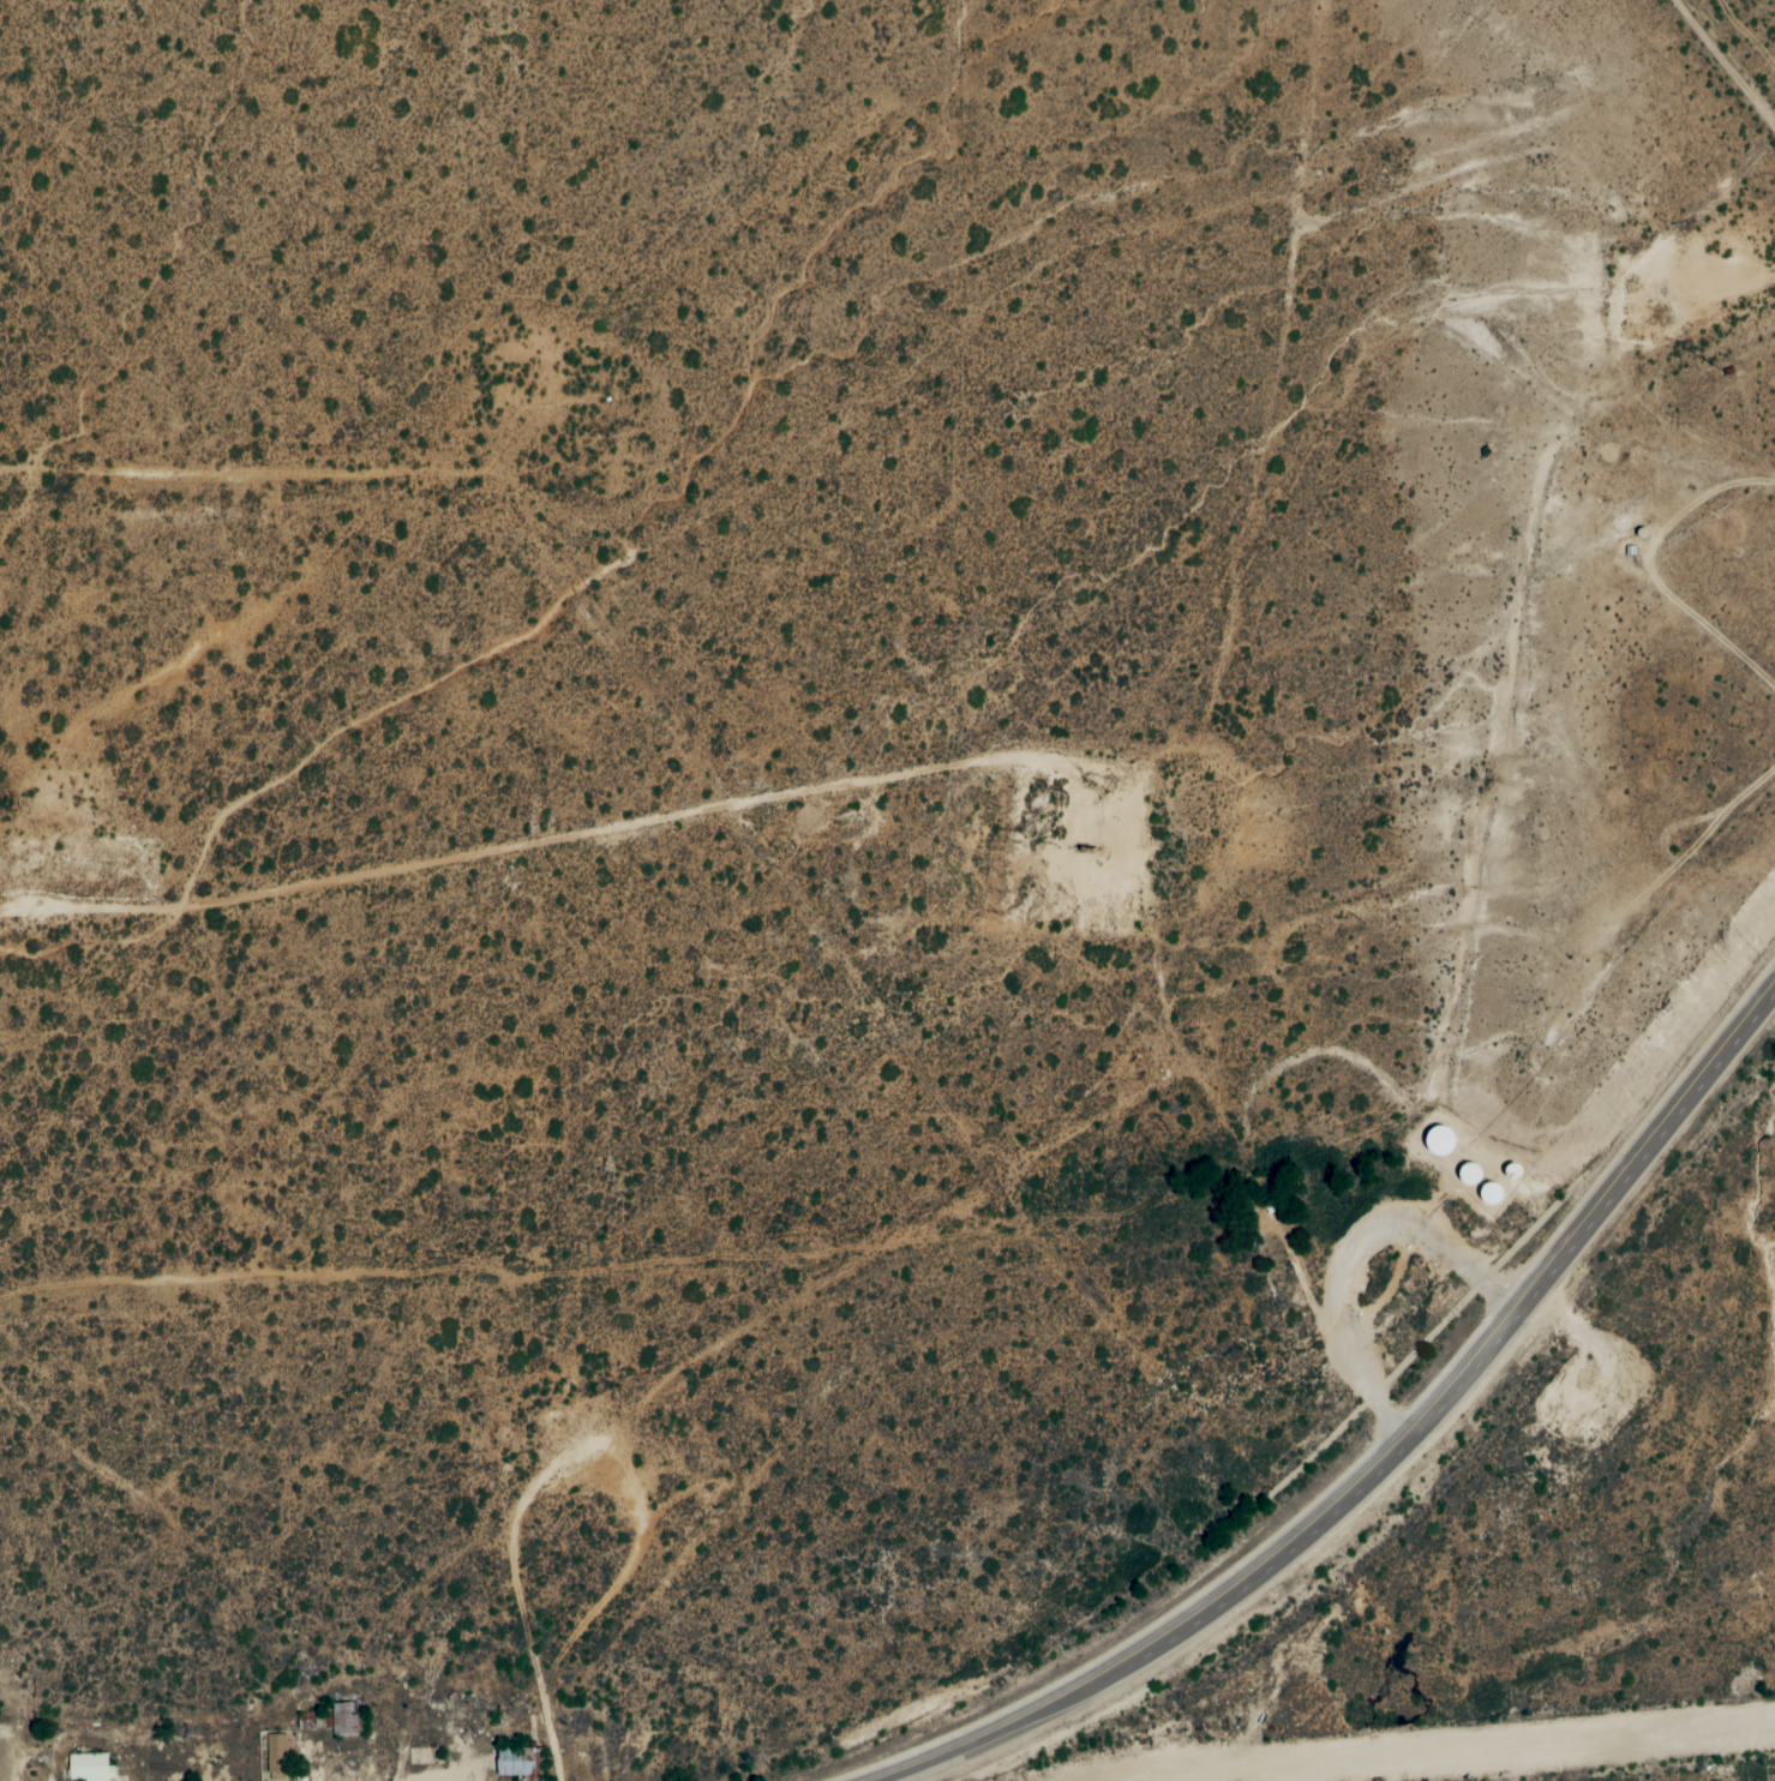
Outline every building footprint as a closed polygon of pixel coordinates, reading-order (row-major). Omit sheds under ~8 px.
[(495,1749),(495,1777),(523,1777),(523,1780),(541,1780),(541,1750),(495,1749)] [(112,1768),(107,1768),(107,1755),(67,1756),(68,1780),(113,1780),(112,1768)]
